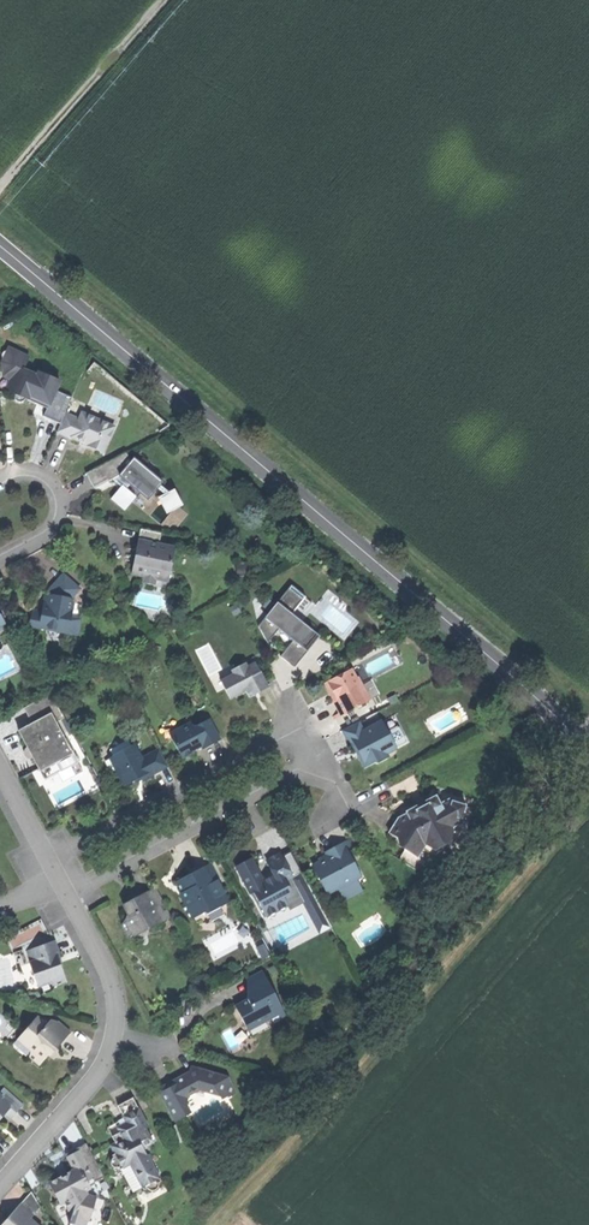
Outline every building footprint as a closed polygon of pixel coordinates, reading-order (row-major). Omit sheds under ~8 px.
[(46,406),(54,388),(58,378),(38,369),(36,374),(22,367),(27,355),(7,346),(6,349),(4,348),(0,350),(0,351),(0,354),(1,356),(3,357),(1,361),(3,374),(16,380),(11,391),(14,393),(12,395),(14,398),(17,400),(22,398),(23,396),(32,400),(46,406)] [(70,395),(54,388),(46,406),(42,414),(58,421),(63,410),(70,395)] [(78,417),(63,410),(58,421),(55,429),(70,436),(71,434),(80,438),(87,441),(85,443),(101,450),(112,424),(80,410),(78,417)] [(88,479),(92,486),(119,472),(126,477),(124,479),(147,497),(160,479),(131,456),(129,460),(124,450),(84,470),(88,479)] [(124,483),(112,497),(125,509),(137,495),(124,483)] [(166,512),(182,504),(174,487),(157,495),(166,512)] [(160,531),(139,527),(137,537),(135,545),(138,549),(137,553),(133,554),(130,571),(143,574),(145,574),(145,572),(155,574),(168,577),(174,545),(158,542),(160,531)] [(77,617),(70,616),(72,602),(69,597),(78,586),(62,572),(54,580),(47,588),(47,592),(43,592),(41,603),(45,603),(44,611),(33,609),(30,611),(28,621),(31,624),(75,632),(77,617)] [(153,582),(155,574),(145,572),(145,574),(143,574),(141,580),(153,582)] [(279,654),(294,665),(316,636),(302,626),(305,622),(291,611),(304,593),(290,582),(257,624),(265,636),(272,634),(279,625),(285,630),(293,636),(279,654)] [(229,605),(232,612),(239,609),(236,602),(229,605)] [(220,678),(229,696),(244,688),(255,683),(258,690),(268,685),(255,660),(247,664),(245,660),(231,666),(234,671),(220,678)] [(350,666),(323,680),(329,690),(332,689),(334,692),(336,697),(333,699),(339,710),(341,713),(369,698),(369,697),(361,682),(357,675),(355,676),(350,666)] [(371,677),(361,682),(369,697),(379,692),(371,677)] [(27,692),(31,701),(40,696),(36,687),(27,692)] [(17,729),(37,767),(50,760),(56,771),(65,766),(76,760),(55,720),(63,716),(50,691),(40,696),(31,701),(23,705),(31,722),(17,729)] [(386,696),(389,702),(398,697),(395,692),(386,696)] [(172,737),(181,755),(192,750),(192,748),(196,746),(201,743),(203,746),(218,738),(208,717),(192,725),(190,721),(174,729),(172,737)] [(359,719),(341,728),(348,743),(353,741),(355,745),(357,749),(360,747),(362,751),(358,753),(364,765),(375,759),(376,761),(387,755),(385,751),(395,746),(382,718),(363,728),(359,719)] [(133,743),(108,756),(122,782),(124,781),(125,783),(133,779),(132,777),(139,773),(142,778),(147,776),(152,773),(151,772),(167,764),(158,747),(140,756),(133,743)] [(43,777),(56,771),(50,760),(37,767),(43,777)] [(393,824),(390,830),(408,842),(405,847),(417,855),(425,842),(432,847),(439,834),(453,827),(452,825),(465,819),(461,818),(465,804),(454,801),(452,798),(440,803),(437,796),(434,795),(427,798),(427,800),(429,805),(419,810),(416,806),(414,805),(410,807),(407,810),(408,813),(405,812),(402,813),(398,815),(393,824)] [(474,807),(465,804),(461,818),(465,819),(452,825),(453,827),(439,834),(432,847),(425,842),(417,855),(405,847),(397,858),(415,869),(426,863),(430,856),(439,853),(442,855),(452,838),(459,834),(460,831),(468,828),(474,807)] [(328,855),(312,863),(327,892),(361,874),(348,850),(353,847),(348,837),(335,844),(325,849),(328,855)] [(251,856),(235,863),(250,891),(253,890),(265,913),(287,902),(282,894),(290,890),(285,878),(293,874),(282,852),(267,860),(273,873),(267,876),(262,878),(251,856)] [(193,870),(176,879),(182,891),(183,890),(186,896),(182,898),(191,916),(193,915),(204,910),(202,907),(204,906),(212,902),(216,900),(218,904),(228,899),(217,878),(219,877),(211,861),(193,870)] [(134,897),(122,903),(127,913),(121,921),(127,933),(147,923),(148,925),(161,919),(153,904),(162,899),(155,885),(143,891),(134,895),(134,897)] [(225,914),(228,899),(218,904),(216,900),(212,902),(204,906),(202,907),(204,910),(193,915),(194,918),(216,919),(225,914)] [(140,941),(148,925),(147,923),(127,933),(140,941)] [(54,938),(26,949),(30,960),(28,960),(37,983),(50,978),(52,984),(65,979),(58,961),(55,952),(58,951),(54,938)] [(262,969),(247,976),(255,993),(235,1004),(240,1013),(244,1022),(251,1018),(265,1018),(277,1012),(279,1017),(285,1014),(262,969)] [(250,1032),(279,1017),(277,1012),(265,1018),(251,1018),(244,1022),(250,1032)] [(35,1014),(18,1034),(32,1045),(32,1049),(43,1058),(48,1052),(46,1051),(53,1048),(60,1039),(68,1030),(55,1019),(49,1018),(45,1022),(35,1014)] [(26,1056),(32,1049),(32,1045),(18,1034),(11,1043),(26,1056)] [(157,1087),(172,1117),(180,1113),(188,1090),(194,1087),(209,1092),(216,1089),(220,1097),(234,1090),(226,1076),(190,1065),(186,1078),(180,1077),(176,1079),(173,1081),(172,1080),(157,1087)] [(4,1114),(10,1119),(16,1112),(23,1104),(4,1087),(0,1091),(0,1118),(4,1114)] [(134,1096),(118,1104),(125,1118),(127,1122),(119,1126),(121,1131),(113,1134),(117,1141),(112,1144),(116,1152),(113,1154),(114,1156),(112,1157),(111,1162),(113,1166),(118,1168),(120,1166),(121,1169),(132,1163),(146,1189),(152,1186),(156,1188),(160,1186),(160,1181),(163,1180),(149,1153),(147,1154),(144,1147),(154,1142),(146,1126),(149,1125),(134,1096)] [(108,1126),(113,1134),(121,1131),(119,1126),(127,1122),(125,1118),(117,1122),(108,1126)] [(170,1125),(177,1142),(184,1139),(176,1122),(170,1125)] [(87,1141),(65,1152),(73,1169),(63,1174),(49,1181),(60,1202),(65,1200),(72,1214),(89,1219),(95,1197),(87,1194),(85,1189),(89,1187),(86,1180),(86,1178),(90,1176),(92,1176),(94,1180),(104,1175),(87,1141)] [(7,1218),(8,1219),(6,1222),(3,1224),(2,1223),(0,1224),(40,1224),(32,1217),(41,1207),(31,1191),(7,1218)]
